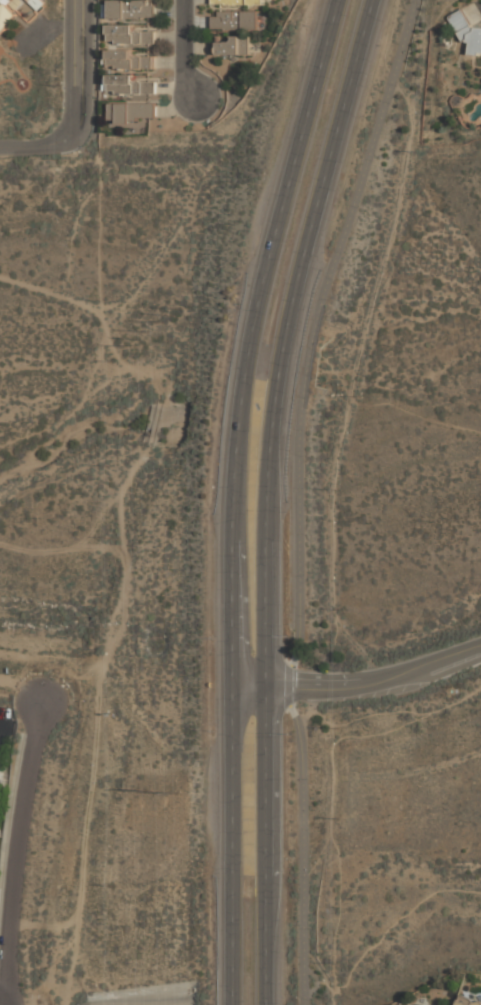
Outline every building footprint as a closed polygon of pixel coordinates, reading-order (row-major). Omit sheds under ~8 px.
[(17,14),(7,6),(13,0),(0,0),(0,33),(17,14)] [(38,9),(44,3),(41,0),(27,0),(38,9)] [(155,0),(103,0),(103,19),(155,19),(155,0)] [(471,24),(462,9),(450,16),(458,31),(471,24)] [(211,30),(258,30),(258,10),(211,10),(211,30)] [(109,43),(155,43),(155,26),(109,26),(109,43)] [(211,55),(251,55),(251,36),(211,36),(211,55)] [(137,50),(104,50),(104,69),(156,69),(156,56),(137,56),(137,50)] [(105,75),(104,95),(156,95),(156,80),(138,80),(138,75),(105,75)] [(109,123),(139,124),(139,116),(156,117),(156,104),(110,102),(109,123)] [(457,997),(456,1004),(480,1004),(480,1000),(457,997)]
